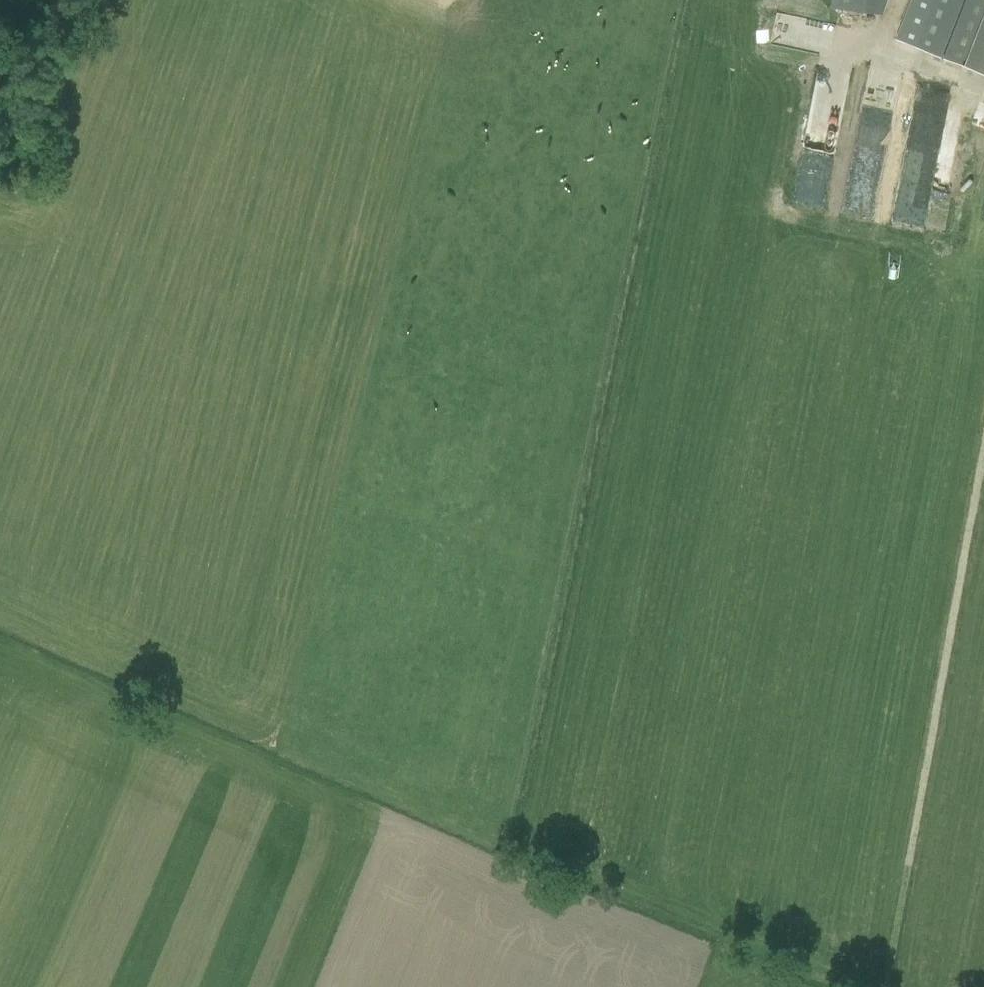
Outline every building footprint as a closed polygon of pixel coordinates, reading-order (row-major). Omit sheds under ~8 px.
[(829,7),(876,12),(880,0),(829,0),(829,7)] [(976,71),(983,74),(983,0),(909,0),(901,20),(897,18),(893,29),(897,30),(894,39),(976,71)] [(884,146),(888,116),(862,113),(859,143),(884,146)]
